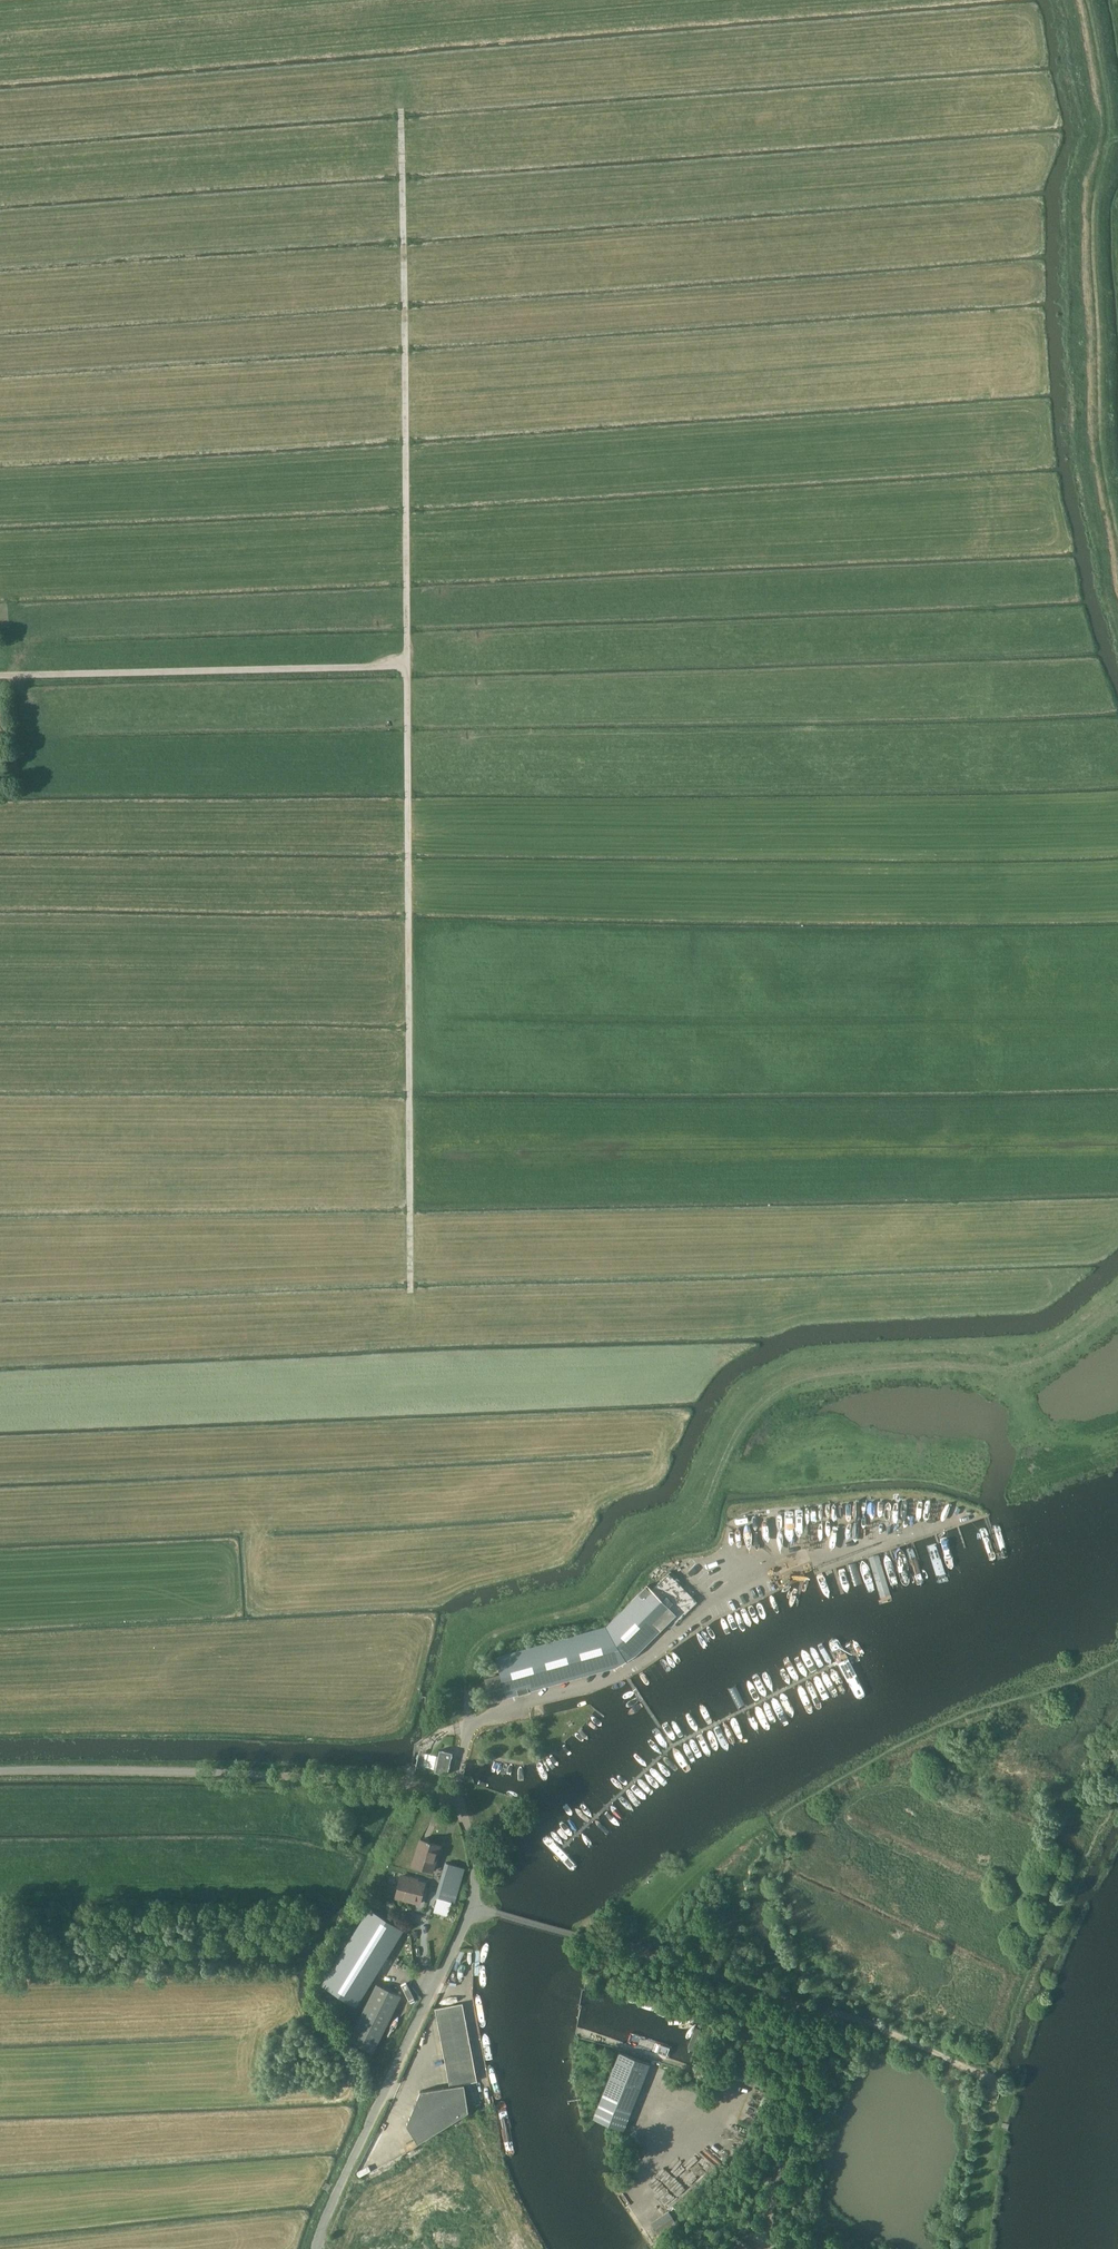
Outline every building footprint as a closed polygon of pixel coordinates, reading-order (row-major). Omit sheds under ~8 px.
[(635,1653),(675,1614),(679,1619),(697,1601),(677,1581),(679,1579),(670,1571),(652,1590),(647,1585),(604,1627),(604,1626),(495,1657),(501,1676),(487,1680),(493,1700),(615,1666),(615,1665),(635,1653)] [(439,1750),(438,1757),(435,1771),(447,1774),(452,1752),(439,1750)] [(412,1865),(431,1871),(439,1846),(420,1840),(412,1865)] [(445,1861),(440,1879),(459,1885),(465,1867),(445,1861)] [(395,1897),(418,1903),(423,1883),(413,1881),(413,1879),(400,1876),(395,1897)] [(454,1901),(459,1885),(440,1879),(435,1896),(454,1901)] [(371,1896),(368,1903),(373,1906),(377,1899),(371,1896)] [(368,1908),(322,1984),(356,2006),(403,1929),(368,1908)] [(376,1984),(349,2040),(373,2052),(401,1996),(376,1984)] [(435,2008),(450,2086),(465,2083),(478,2080),(463,2003),(435,2008)] [(619,2052),(606,2085),(636,2097),(649,2064),(619,2052)] [(735,2078),(744,2081),(746,2076),(736,2073),(735,2078)] [(421,2090),(414,2108),(445,2106),(454,2121),(469,2111),(465,2083),(450,2086),(421,2090)] [(636,2097),(606,2085),(593,2118),(623,2130),(636,2097)] [(419,2143),(454,2121),(445,2106),(414,2108),(407,2125),(419,2143)] [(669,2211),(651,2222),(658,2233),(676,2222),(669,2211)] [(751,2248),(741,2240),(733,2248),(751,2248)]
